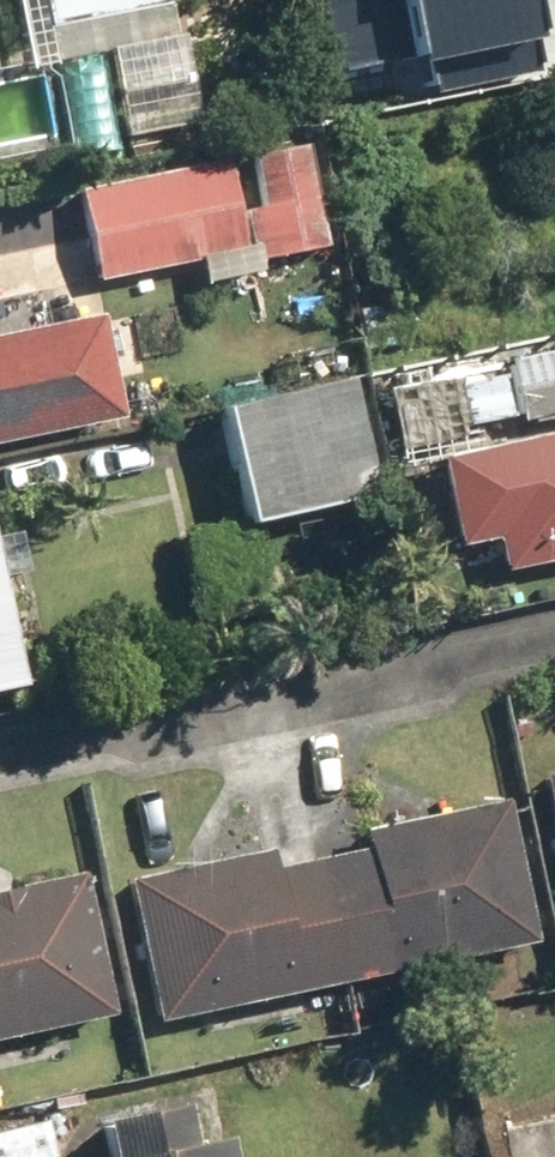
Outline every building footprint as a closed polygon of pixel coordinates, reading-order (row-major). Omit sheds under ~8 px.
[(47,59),(169,39),(163,0),(37,0),(47,59)] [(338,66),(529,28),(523,0),(324,0),(338,66)] [(308,142),(72,187),(90,280),(196,260),(212,339),(341,315),(308,142)] [(103,424),(81,325),(0,342),(0,446),(103,424)] [(495,366),(506,431),(554,422),(554,355),(495,366)] [(495,366),(375,389),(389,465),(431,458),(509,443),(506,431),(495,366)] [(341,378),(212,404),(238,534),(367,508),(341,378)] [(509,443),(431,458),(448,550),(488,543),(495,580),(554,569),(554,435),(509,443)] [(0,620),(0,693),(14,690),(0,620)] [(535,780),(554,888),(554,776),(535,780)] [(123,875),(154,1027),(527,951),(495,793),(355,821),(362,853),(266,873),(261,847),(123,875)] [(99,1024),(67,884),(0,899),(0,1047),(99,1024)] [(174,1112),(94,1128),(100,1156),(183,1156),(174,1112)]
